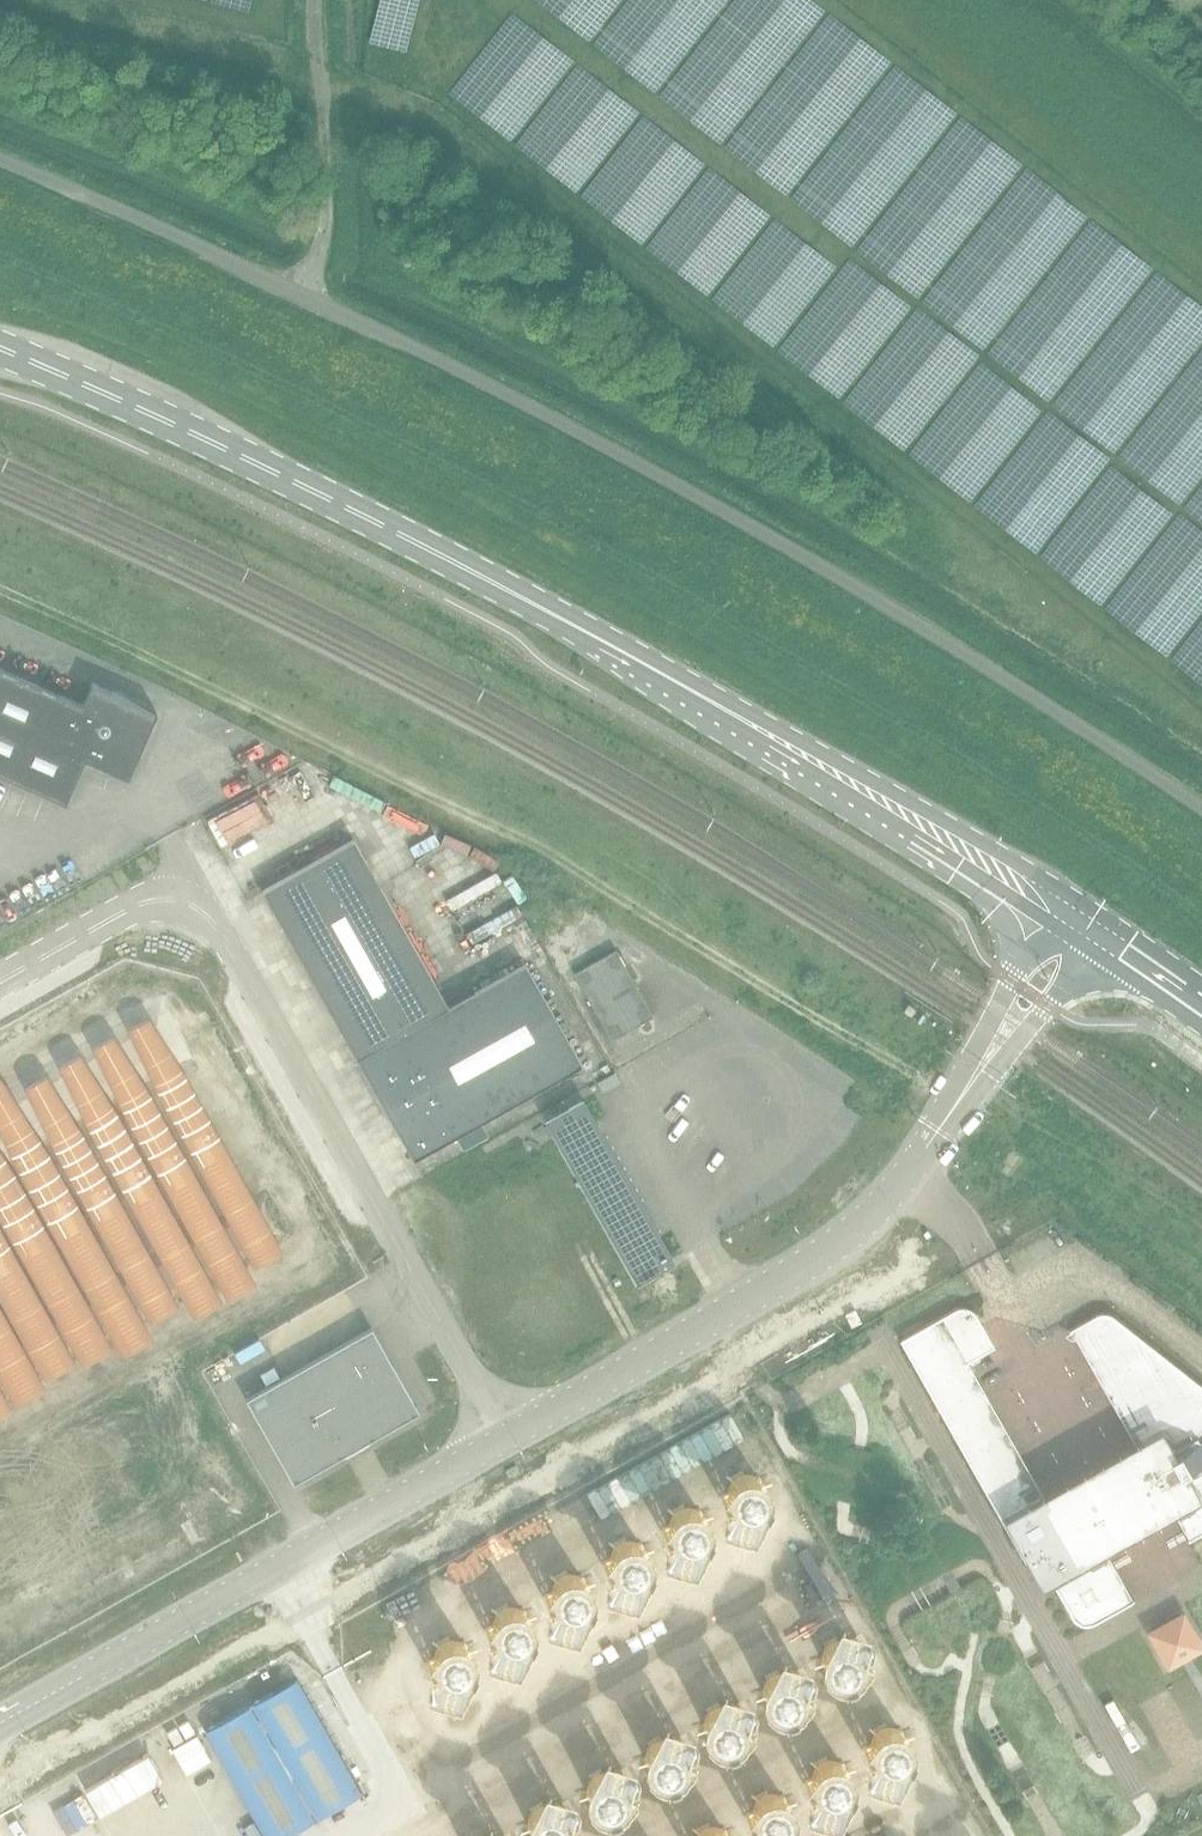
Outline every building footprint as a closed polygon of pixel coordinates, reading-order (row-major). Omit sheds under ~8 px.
[(64,802),(84,758),(127,777),(156,711),(91,682),(89,685),(85,695),(81,703),(0,668),(0,774),(64,802)] [(234,811),(276,793),(268,776),(227,793),(234,811)] [(210,803),(200,809),(215,833),(225,826),(210,803)] [(438,822),(435,833),(463,841),(466,830),(438,822)] [(430,823),(403,833),(409,849),(436,838),(430,823)] [(261,889),(325,1003),(413,1159),(582,1064),(524,962),(448,1005),(353,838),(261,889)] [(513,908),(505,915),(524,939),(533,931),(513,908)] [(615,948),(589,963),(574,972),(611,1039),(653,1015),(615,948)] [(569,1110),(562,1114),(548,1121),(637,1279),(650,1272),(648,1270),(670,1258),(581,1100),(568,1107),(569,1110)] [(1201,1427),(1201,1385),(1112,1315),(1108,1313),(1104,1312),(1099,1312),(1095,1314),(1068,1329),(1069,1331),(1071,1330),(1134,1440),(1043,1493),(967,1361),(994,1346),(976,1314),(973,1310),(968,1307),(963,1306),(958,1306),(954,1308),(899,1339),(1024,1561),(1025,1560),(1040,1586),(1051,1581),(1072,1618),(1075,1622),(1080,1624),(1084,1625),(1089,1624),(1094,1622),(1134,1600),(1133,1598),(1132,1598),(1104,1550),(1173,1512),(1188,1538),(1187,1538),(1188,1540),(1201,1532),(1201,1446),(1196,1435),(1201,1427)] [(371,1326),(366,1329),(244,1398),(292,1482),(418,1411),(371,1326)] [(745,1657),(756,1675),(802,1647),(778,1607),(756,1620),(757,1622),(734,1636),(746,1657),(745,1657)] [(1181,1614),(1150,1632),(1168,1663),(1198,1645),(1181,1614)] [(1152,1760),(1164,1753),(1134,1703),(1123,1710),(1152,1760)] [(994,1732),(1004,1761),(1016,1756),(1006,1728),(994,1732)]
